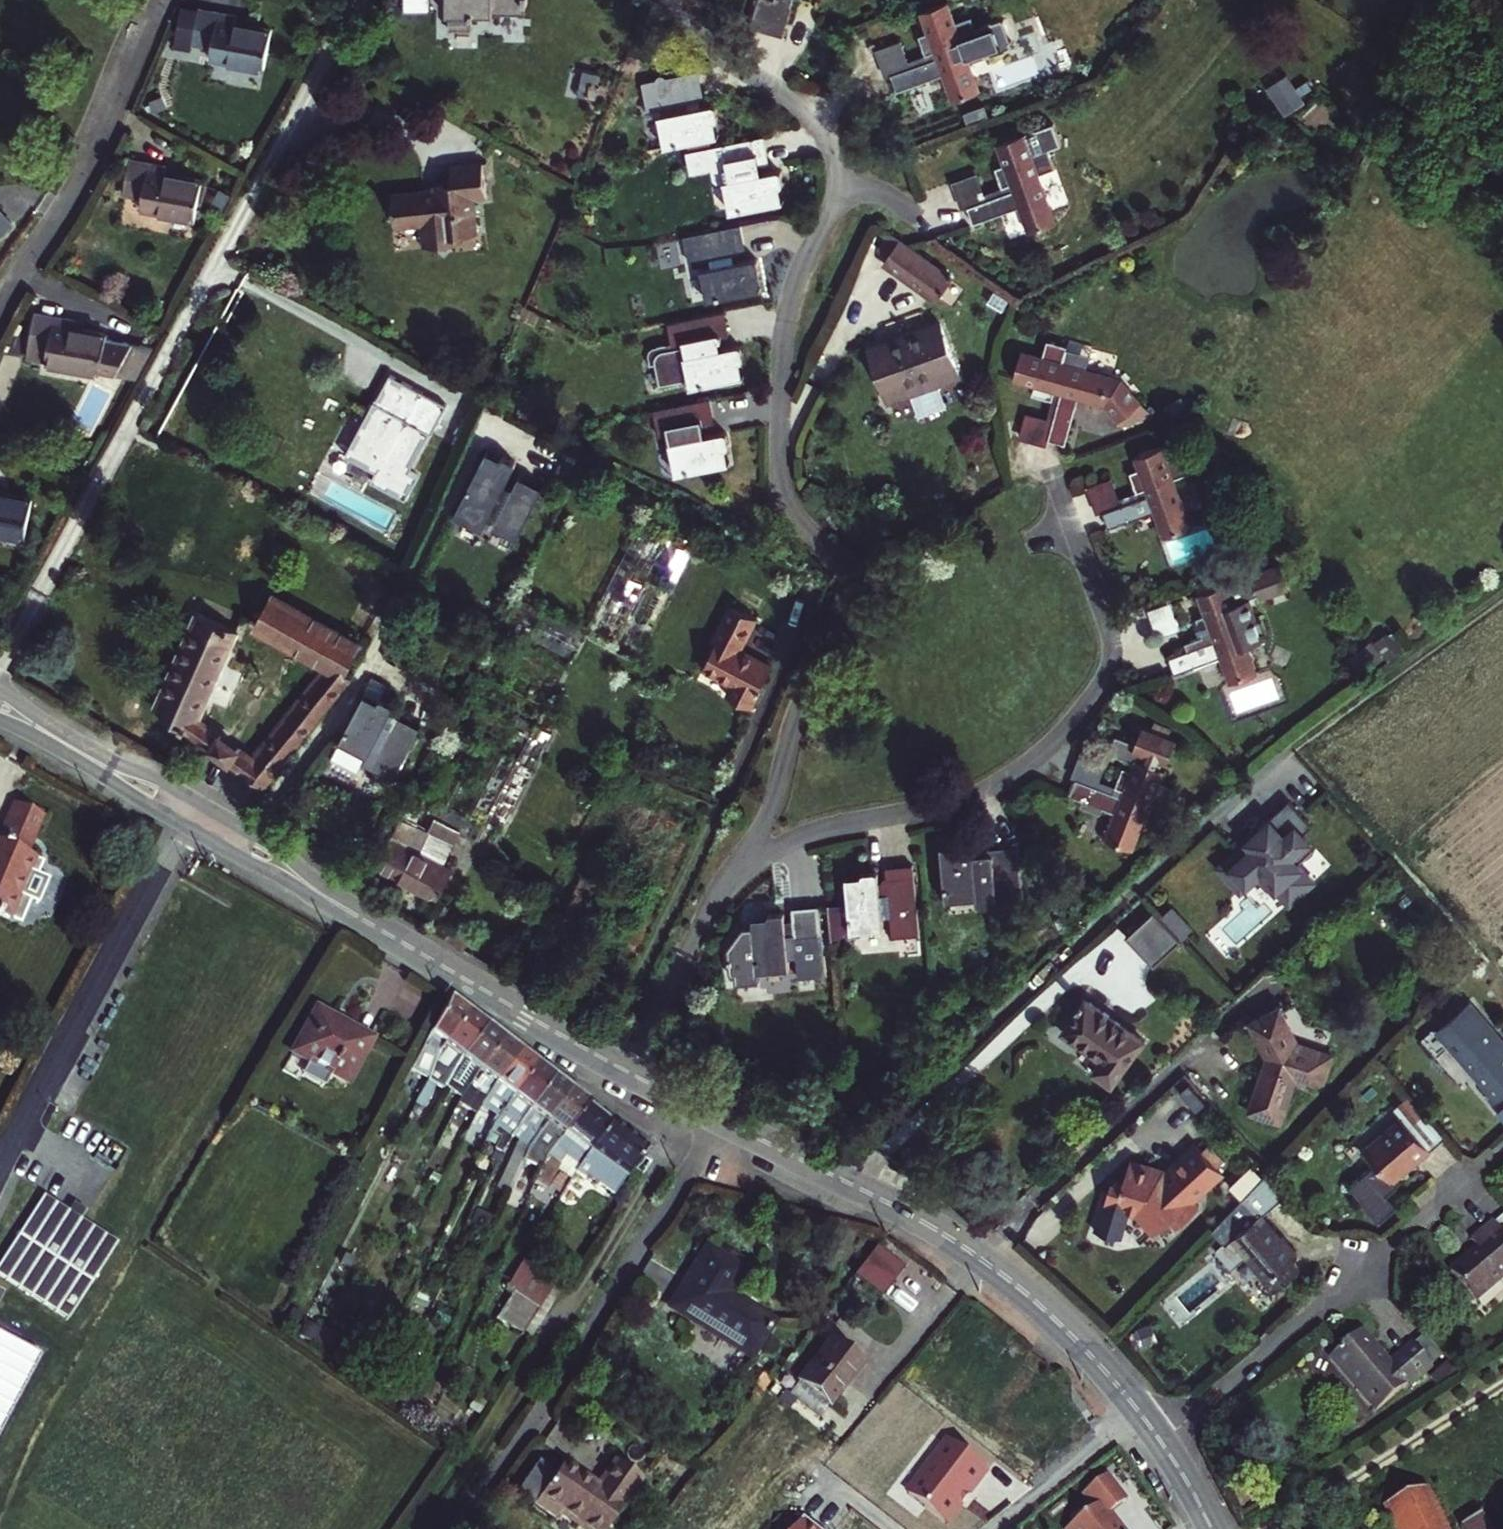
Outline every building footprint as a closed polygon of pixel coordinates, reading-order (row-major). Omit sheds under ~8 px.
[(444,12),(517,14),(517,0),(444,0),(444,12)] [(753,17),(786,26),(786,25),(788,19),(793,0),(758,0),(753,17)] [(815,33),(824,6),(803,0),(793,0),(788,19),(786,25),(815,33)] [(929,33),(921,36),(928,55),(936,53),(938,59),(893,75),(899,91),(944,75),(953,102),(984,90),(965,42),(980,36),(973,17),(958,23),(950,2),(921,13),(929,33)] [(211,58),(267,69),(274,31),(237,24),(238,17),(201,10),(195,43),(214,47),(211,58)] [(903,41),(877,50),(887,78),(893,75),(938,59),(936,53),(928,55),(910,62),(903,41)] [(667,146),(694,140),(711,137),(718,135),(715,120),(719,119),(716,103),(695,108),(693,100),(704,97),(699,71),(644,82),(649,109),(670,105),(672,113),(661,115),(667,146)] [(1060,121),(997,144),(1005,165),(997,168),(1004,187),(1012,184),(1014,191),(970,207),(976,225),(1021,208),(1030,233),(1060,222),(1042,173),(1058,168),(1050,148),(1068,142),(1060,121)] [(722,182),(725,183),(731,212),(784,201),(781,187),(785,186),(781,170),(760,174),(758,167),(771,164),(765,137),(713,148),(711,137),(694,140),(697,151),(689,153),(693,173),(714,168),(715,176),(716,178),(719,181),(722,182)] [(197,218),(204,181),(168,175),(169,167),(132,160),(125,194),(145,197),(143,208),(197,218)] [(449,184),(441,185),(430,186),(430,187),(399,190),(400,201),(395,205),(401,211),(402,222),(429,220),(431,243),(444,242),(448,246),(452,242),(467,241),(466,233),(483,232),(480,195),(494,194),(492,161),(458,164),(459,178),(460,191),(450,192),(449,184)] [(963,209),(970,207),(1014,191),(1012,184),(1004,187),(987,193),(979,174),(953,183),(963,209)] [(440,180),(441,185),(449,184),(450,192),(460,191),(459,178),(440,180)] [(13,226),(0,212),(0,238),(13,226)] [(737,262),(736,254),(748,252),(742,224),(685,235),(691,264),(711,259),(713,267),(702,269),(709,301),(761,290),(758,274),(762,274),(758,258),(737,262)] [(956,277),(893,232),(880,250),(891,257),(887,263),(939,301),(943,295),(956,277)] [(956,277),(943,295),(954,302),(967,285),(956,277)] [(695,347),(696,355),(686,357),(693,389),(745,379),(742,363),(746,362),(742,346),(721,350),(720,342),(731,340),(726,312),(669,324),(675,352),(695,347)] [(28,359),(101,372),(101,371),(138,378),(154,347),(107,339),(108,335),(73,328),(74,322),(36,315),(28,359)] [(942,324),(872,349),(887,390),(935,373),(939,383),(960,375),(942,324)] [(1035,386),(1033,394),(1053,399),(1055,391),(1062,393),(1050,439),(1066,444),(1079,398),(1105,405),(1120,421),(1128,413),(1135,421),(1154,415),(1121,379),(1086,370),(1093,346),(1069,340),(1067,346),(1047,341),(1044,355),(1024,349),(1015,380),(1035,386)] [(451,404),(393,373),(350,455),(378,470),(373,480),(410,498),(421,475),(413,469),(451,404)] [(1028,411),(1020,438),(1048,446),(1050,439),(1062,393),(1055,391),(1053,399),(1049,416),(1028,411)] [(732,447),(728,431),(709,435),(707,436),(706,428),(708,427),(718,425),(712,398),(655,409),(661,437),(670,435),(681,433),(683,441),(672,443),(679,475),(731,464),(728,448),(732,447)] [(1128,413),(1120,421),(1124,425),(1135,421),(1128,413)] [(681,433),(670,435),(672,443),(683,441),(681,433)] [(1196,527),(1178,477),(1191,473),(1184,452),(1170,457),(1167,446),(1135,457),(1139,468),(1131,471),(1139,491),(1146,488),(1149,496),(1104,512),(1110,528),(1155,512),(1164,538),(1196,527)] [(516,485),(508,482),(517,464),(518,461),(506,455),(504,458),(490,450),(464,499),(491,513),(496,504),(504,508),(495,525),(520,538),(546,486),(522,473),(516,485)] [(1114,477),(1087,487),(1097,515),(1104,512),(1149,496),(1146,488),(1139,491),(1121,497),(1114,477)] [(34,501),(0,494),(0,532),(27,537),(34,501)] [(587,629),(638,654),(706,521),(655,497),(587,629)] [(1199,617),(1205,636),(1188,642),(1186,643),(1189,651),(1170,658),(1175,674),(1221,657),(1231,682),(1261,672),(1243,623),(1257,618),(1250,598),(1236,603),(1229,584),(1199,594),(1206,614),(1199,617)] [(239,632),(199,614),(155,711),(266,788),(353,679),(347,676),(365,647),(274,595),(256,627),(330,669),(258,761),(200,721),(239,632)] [(755,616),(728,601),(710,637),(716,641),(702,668),(732,684),(726,694),(749,706),(771,664),(739,647),(755,616)] [(1181,623),(1154,632),(1164,660),(1170,658),(1189,651),(1186,643),(1188,642),(1181,623)] [(381,700),(367,692),(363,700),(342,742),(369,757),(374,746),(382,750),(372,768),(397,780),(424,729),(399,716),(392,729),(385,725),(396,703),(383,697),(381,700)] [(487,823),(479,839),(494,847),(554,733),(539,726),(531,740),(530,744),(524,755),(521,760),(487,823)] [(1108,760),(1082,750),(1071,776),(1078,779),(1121,797),(1124,789),(1117,787),(1100,780),(1108,760)] [(1135,849),(1154,802),(1168,807),(1177,787),(1163,781),(1167,769),(1137,757),(1132,770),(1125,768),(1117,787),(1124,789),(1121,797),(1078,779),(1071,795),(1114,813),(1104,837),(1135,849)] [(487,823),(431,794),(429,800),(435,802),(430,814),(463,831),(479,839),(487,823)] [(404,812),(432,827),(457,841),(463,831),(430,814),(435,802),(429,800),(424,811),(409,803),(404,812)] [(1315,828),(1291,800),(1219,863),(1242,890),(1262,874),(1290,906),(1314,884),(1298,865),(1317,850),(1306,836),(1315,828)] [(24,851),(41,813),(14,802),(0,833),(0,914),(8,917),(34,855),(24,851)] [(455,868),(446,863),(421,850),(432,827),(404,812),(378,865),(440,899),(455,868)] [(446,863),(457,841),(432,827),(421,850),(446,863)] [(1016,903),(1010,845),(982,848),(983,853),(975,854),(973,840),(958,841),(959,845),(943,846),(947,900),(978,898),(983,906),(1016,903)] [(885,929),(883,918),(891,918),(893,937),(921,935),(915,876),(888,880),(889,894),(881,895),(880,872),(862,873),(862,876),(848,878),(851,905),(831,907),(834,945),(854,943),(853,931),(885,929)] [(1183,940),(1157,911),(1128,937),(1155,966),(1183,940)] [(791,969),(790,959),(797,958),(799,977),(827,975),(822,919),(794,921),(795,935),(788,935),(786,912),(769,913),(769,917),(755,918),(756,927),(746,928),(727,943),(728,951),(724,951),(726,974),(730,974),(731,983),(760,981),(759,971),(791,969)] [(424,1083),(427,1077),(442,1049),(446,1043),(454,1031),(469,1010),(450,995),(411,1067),(413,1068),(408,1079),(409,1079),(401,1096),(399,1094),(389,1112),(405,1120),(407,1115),(424,1083)] [(1147,1040),(1089,998),(1066,1031),(1106,1062),(1098,1073),(1114,1085),(1147,1040)] [(1432,1033),(1480,1090),(1485,1086),(1443,1034),(1473,1009),(1468,1003),(1432,1033)] [(1300,1041),(1283,1006),(1251,1023),(1269,1057),(1251,1108),(1285,1119),(1299,1077),(1324,1086),(1336,1054),(1300,1041)] [(369,1038),(315,1008),(291,1051),(331,1071),(329,1076),(341,1082),(343,1078),(346,1080),(369,1038)] [(1480,1090),(1479,1091),(1492,1107),(1502,1098),(1502,1044),(1473,1009),(1443,1034),(1485,1086),(1480,1090)] [(463,1053),(486,1023),(469,1010),(454,1031),(446,1043),(442,1049),(427,1077),(443,1089),(445,1084),(455,1065),(460,1058),(463,1053)] [(445,1084),(462,1097),(477,1070),(503,1036),(486,1023),(463,1053),(460,1058),(455,1065),(445,1084)] [(487,1093),(520,1048),(503,1036),(477,1070),(462,1097),(461,1100),(467,1103),(444,1146),(457,1152),(475,1116),(487,1093)] [(537,1061),(520,1048),(487,1093),(475,1116),(482,1121),(468,1149),(479,1153),(494,1121),(537,1061)] [(510,1132),(553,1073),(537,1061),(494,1121),(510,1132)] [(513,1137),(527,1146),(569,1085),(553,1073),(510,1132),(509,1133),(509,1134),(513,1137)] [(407,1115),(415,1119),(432,1087),(424,1083),(407,1115)] [(527,1146),(544,1157),(587,1099),(569,1085),(527,1146)] [(611,1117),(587,1099),(544,1157),(535,1177),(547,1182),(559,1160),(575,1171),(588,1149),(611,1117)] [(588,1149),(575,1171),(585,1178),(600,1157),(624,1173),(646,1143),(611,1117),(588,1149)] [(1430,1153),(1402,1119),(1364,1152),(1390,1183),(1414,1163),(1416,1165),(1430,1153)] [(495,1165),(508,1135),(499,1128),(492,1143),(483,1156),(495,1165)] [(500,1206),(512,1179),(522,1157),(527,1146),(513,1137),(491,1186),(493,1187),(486,1200),(500,1206)] [(1226,1159),(1212,1143),(1206,1148),(1201,1142),(1177,1164),(1179,1166),(1170,1173),(1161,1170),(1162,1167),(1135,1157),(1127,1180),(1116,1175),(1110,1192),(1106,1202),(1130,1210),(1131,1205),(1139,1207),(1158,1229),(1173,1215),(1180,1224),(1199,1207),(1192,1199),(1225,1169),(1220,1164),(1226,1159)] [(512,1179),(521,1183),(531,1161),(522,1157),(512,1179)] [(1286,1196),(1267,1174),(1262,1179),(1271,1190),(1270,1192),(1278,1203),(1286,1196)] [(1219,1244),(1210,1251),(1226,1269),(1246,1253),(1265,1277),(1262,1279),(1273,1293),(1299,1271),(1291,1261),(1297,1255),(1264,1214),(1278,1203),(1270,1192),(1271,1190),(1262,1179),(1210,1233),(1219,1244)] [(120,1238),(92,1221),(76,1211),(45,1193),(0,1266),(0,1273),(71,1317),(120,1238)] [(97,1213),(81,1204),(76,1211),(92,1221),(97,1213)] [(1492,1227),(1471,1248),(1481,1257),(1455,1283),(1482,1310),(1502,1289),(1502,1238),(1492,1227)] [(750,1357),(772,1323),(727,1294),(742,1271),(707,1248),(670,1306),(694,1322),(698,1315),(708,1322),(705,1327),(750,1357)] [(531,1267),(517,1291),(542,1309),(542,1308),(558,1282),(531,1267)] [(529,1331),(542,1309),(517,1291),(503,1316),(529,1331)] [(529,1331),(503,1316),(498,1322),(526,1338),(529,1331)] [(1147,1341),(1145,1325),(1135,1327),(1137,1342),(1147,1341)] [(1362,1332),(1356,1337),(1371,1355),(1375,1352),(1377,1350),(1362,1332)] [(1356,1337),(1328,1361),(1374,1416),(1405,1389),(1408,1393),(1433,1372),(1415,1351),(1412,1347),(1389,1367),(1375,1352),(1371,1355),(1356,1337)] [(1415,1351),(1433,1372),(1448,1359),(1430,1338),(1415,1351)] [(797,1382),(826,1405),(860,1364),(830,1340),(797,1382)] [(797,1382),(787,1394),(816,1417),(826,1405),(797,1382)] [(990,1471),(946,1439),(906,1492),(951,1525),(990,1471)] [(530,1508),(551,1524),(558,1515),(576,1528),(577,1528),(581,1523),(589,1528),(606,1528),(640,1483),(615,1463),(595,1489),(562,1464),(530,1508)] [(1105,1478),(1082,1495),(1094,1511),(1068,1528),(1117,1528),(1107,1516),(1123,1503),(1105,1478)] [(1429,1490),(1388,1508),(1397,1528),(1449,1528),(1429,1490)] [(1490,1512),(1469,1526),(1471,1528),(1502,1528),(1490,1512)] [(796,1528),(813,1528),(802,1520),(796,1528)]
